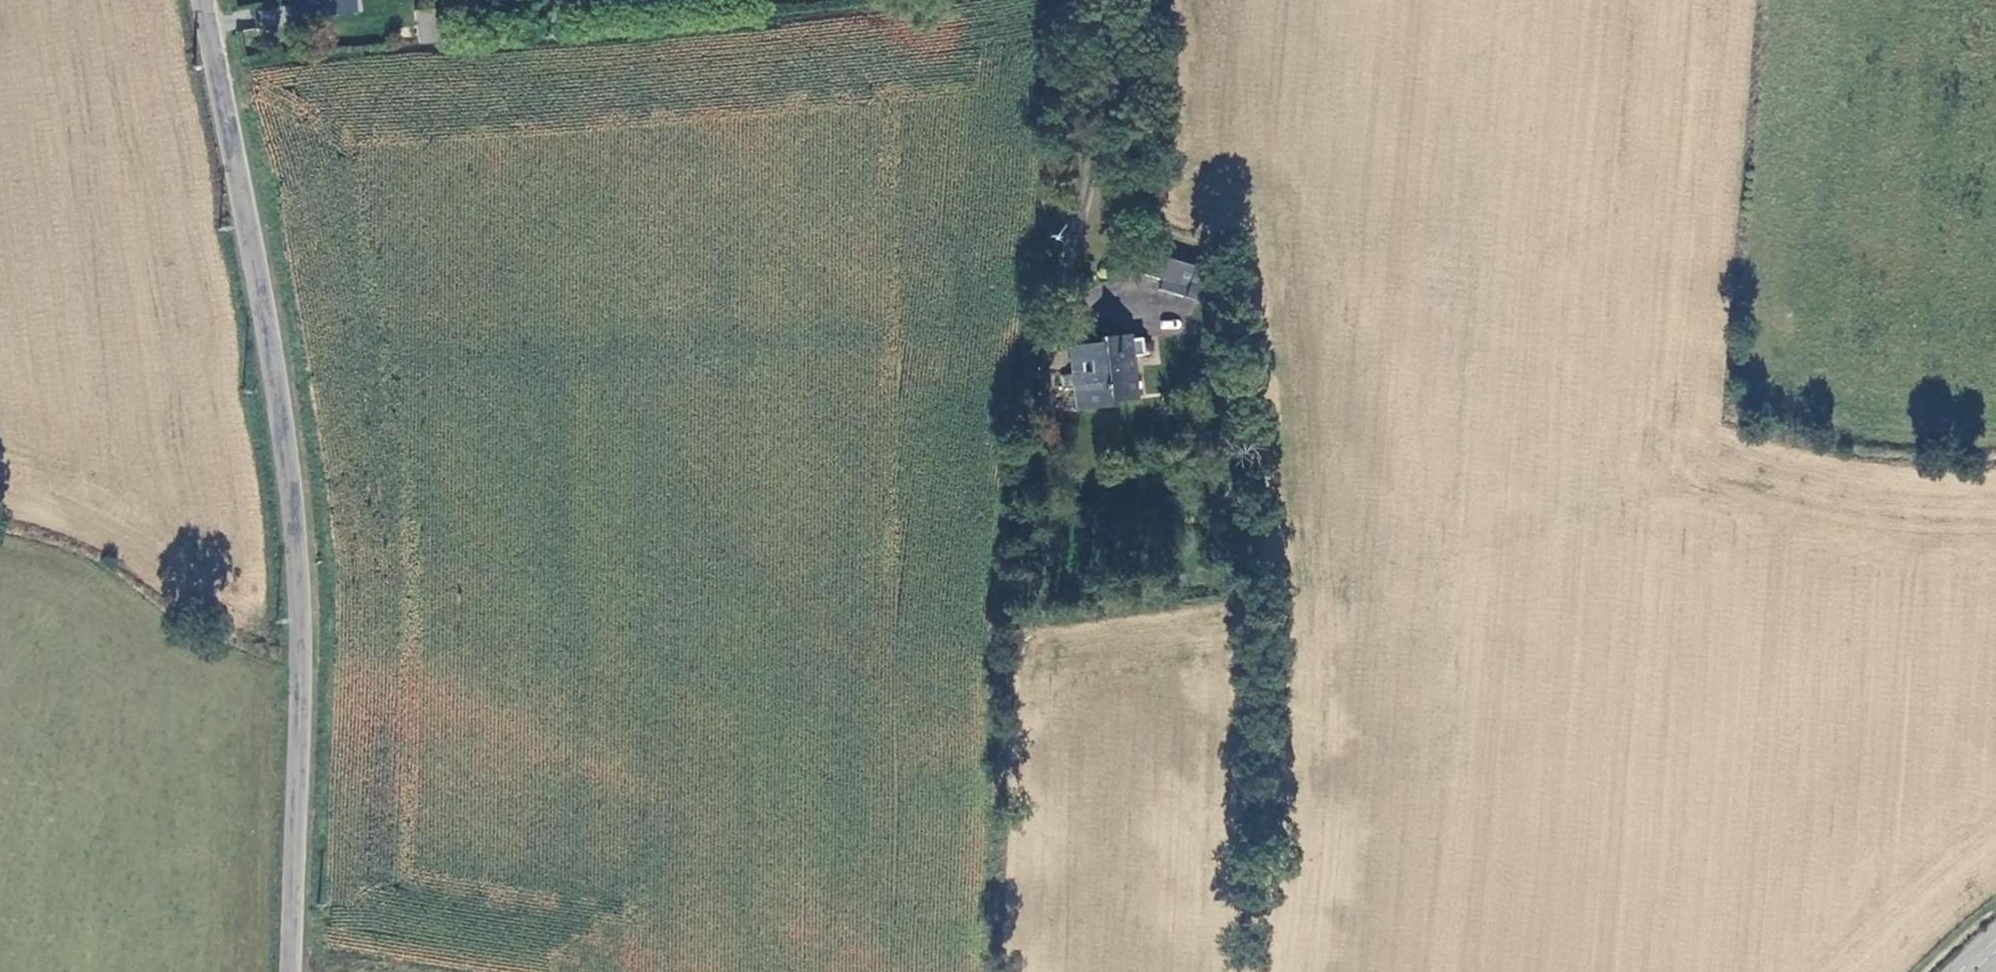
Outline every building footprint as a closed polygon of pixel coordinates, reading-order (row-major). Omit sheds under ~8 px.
[(340,12),(380,7),(379,0),(338,0),(340,12)] [(468,43),(463,7),(441,9),(444,45),(468,43)] [(418,42),(435,42),(434,10),(416,11),(418,42)] [(1163,292),(1185,298),(1192,268),(1173,262),(1163,292)] [(1208,305),(1218,277),(1192,268),(1185,298),(1208,305)] [(1170,374),(1165,358),(1098,362),(1102,392),(1089,393),(1091,410),(1101,409),(1104,430),(1129,428),(1133,423),(1164,418),(1160,376),(1170,374)]
